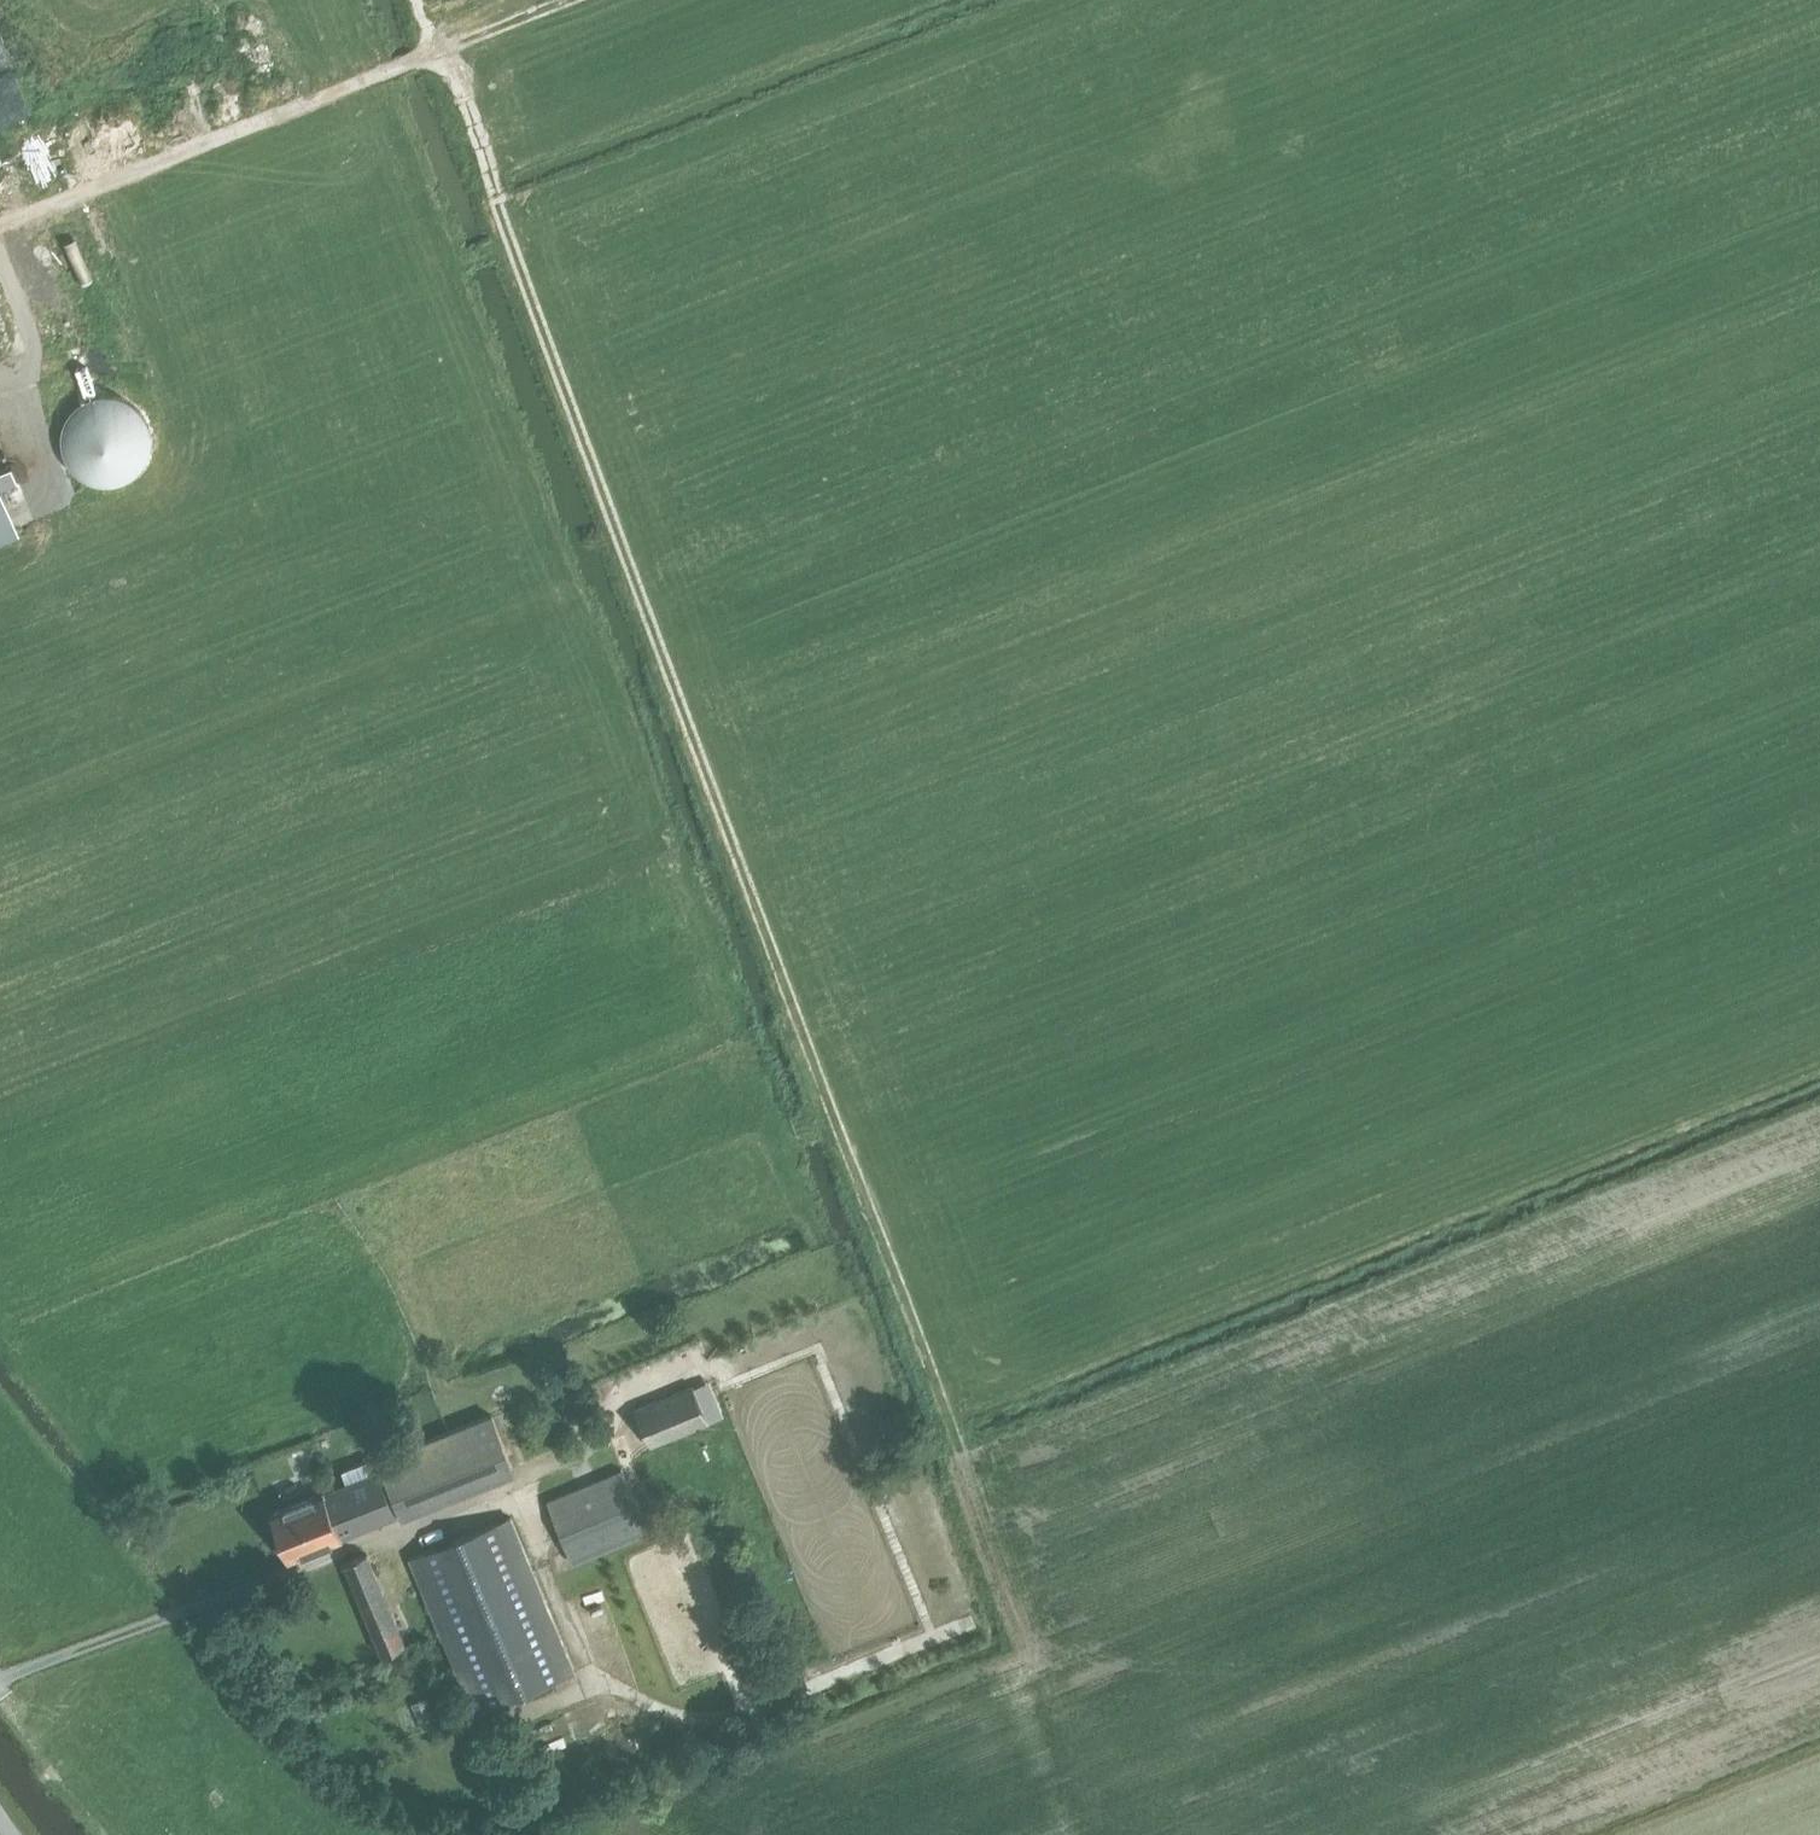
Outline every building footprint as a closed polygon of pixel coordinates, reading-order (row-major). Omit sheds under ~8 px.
[(20,530),(0,481),(0,539),(20,530)] [(693,1386),(634,1409),(652,1446),(725,1415),(712,1380),(711,1379),(693,1386)] [(400,1519),(517,1473),(492,1412),(379,1458),(400,1519)] [(574,1565),(650,1532),(623,1468),(547,1501),(574,1565)] [(288,1560),(397,1516),(378,1469),(269,1513),(288,1560)] [(474,1714),(576,1672),(511,1516),(410,1558),(474,1714)] [(381,1654),(407,1644),(369,1552),(344,1564),(381,1654)]
